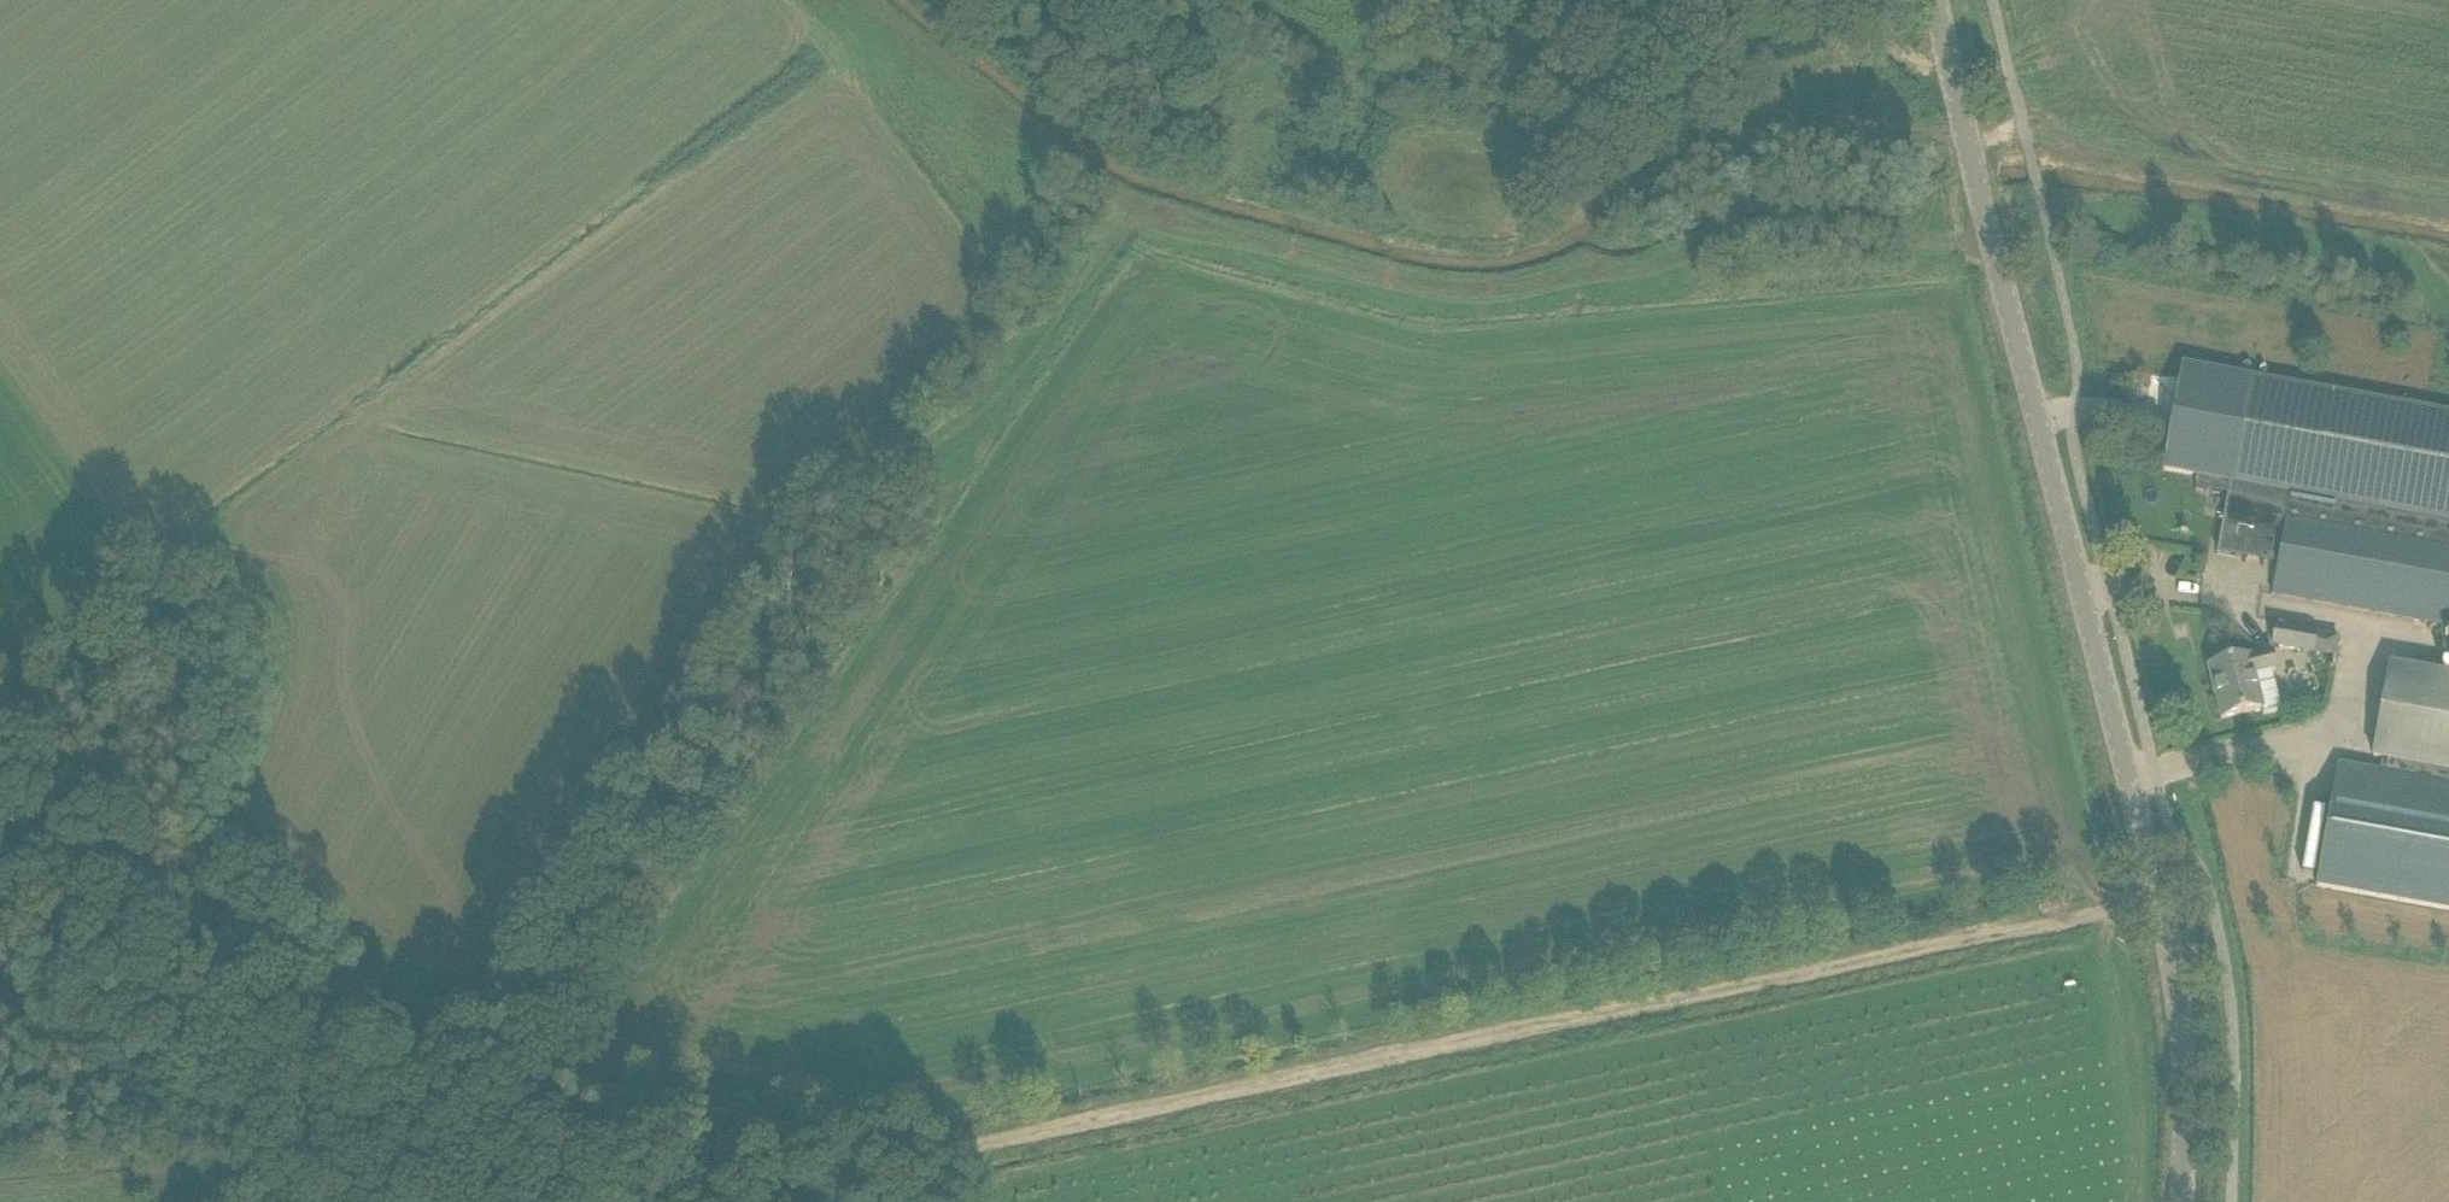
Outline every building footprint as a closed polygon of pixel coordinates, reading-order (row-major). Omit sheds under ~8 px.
[(2210,507),(2208,518),(2283,532),(2272,595),(2448,628),(2448,413),(2182,364),(2158,498),(2210,507)] [(2313,653),(2334,657),(2337,638),(2316,634),(2316,633),(2276,626),(2272,646),(2313,654),(2313,653)] [(2281,711),(2274,682),(2257,686),(2254,674),(2275,669),(2271,653),(2250,658),(2250,657),(2208,668),(2221,719),(2261,709),(2263,715),(2281,711)] [(2448,772),(2448,676),(2386,664),(2369,757),(2448,772)] [(2318,700),(2316,697),(2312,697),(2310,700),(2310,704),(2312,707),(2316,707),(2318,704),(2318,700)] [(2346,892),(2448,911),(2448,785),(2338,765),(2329,817),(2317,887),(2346,892)]
